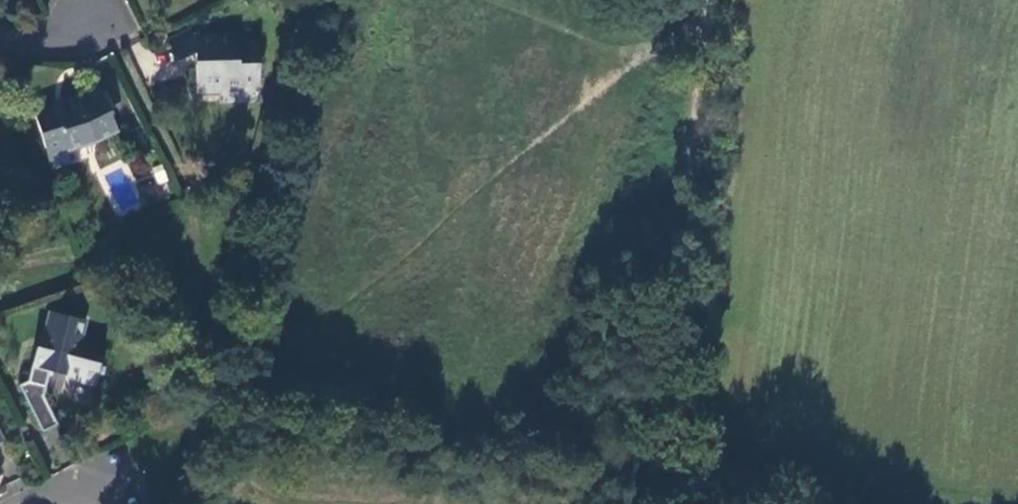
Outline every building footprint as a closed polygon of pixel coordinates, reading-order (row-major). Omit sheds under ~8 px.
[(256,88),(256,43),(234,43),(234,36),(193,36),(169,48),(177,62),(193,54),(194,94),(218,94),(218,89),(256,88)] [(61,107),(33,115),(44,149),(61,144),(65,152),(66,151),(88,144),(111,135),(103,117),(108,114),(103,102),(107,100),(103,92),(77,102),(75,98),(59,103),(61,107)] [(69,161),(66,151),(65,152),(61,144),(44,149),(50,169),(56,168),(55,165),(69,161)] [(65,379),(92,385),(94,377),(96,377),(99,369),(96,368),(98,360),(73,353),(81,322),(48,314),(38,351),(34,350),(26,382),(18,385),(42,431),(55,425),(42,397),(48,372),(66,377),(65,379)]
